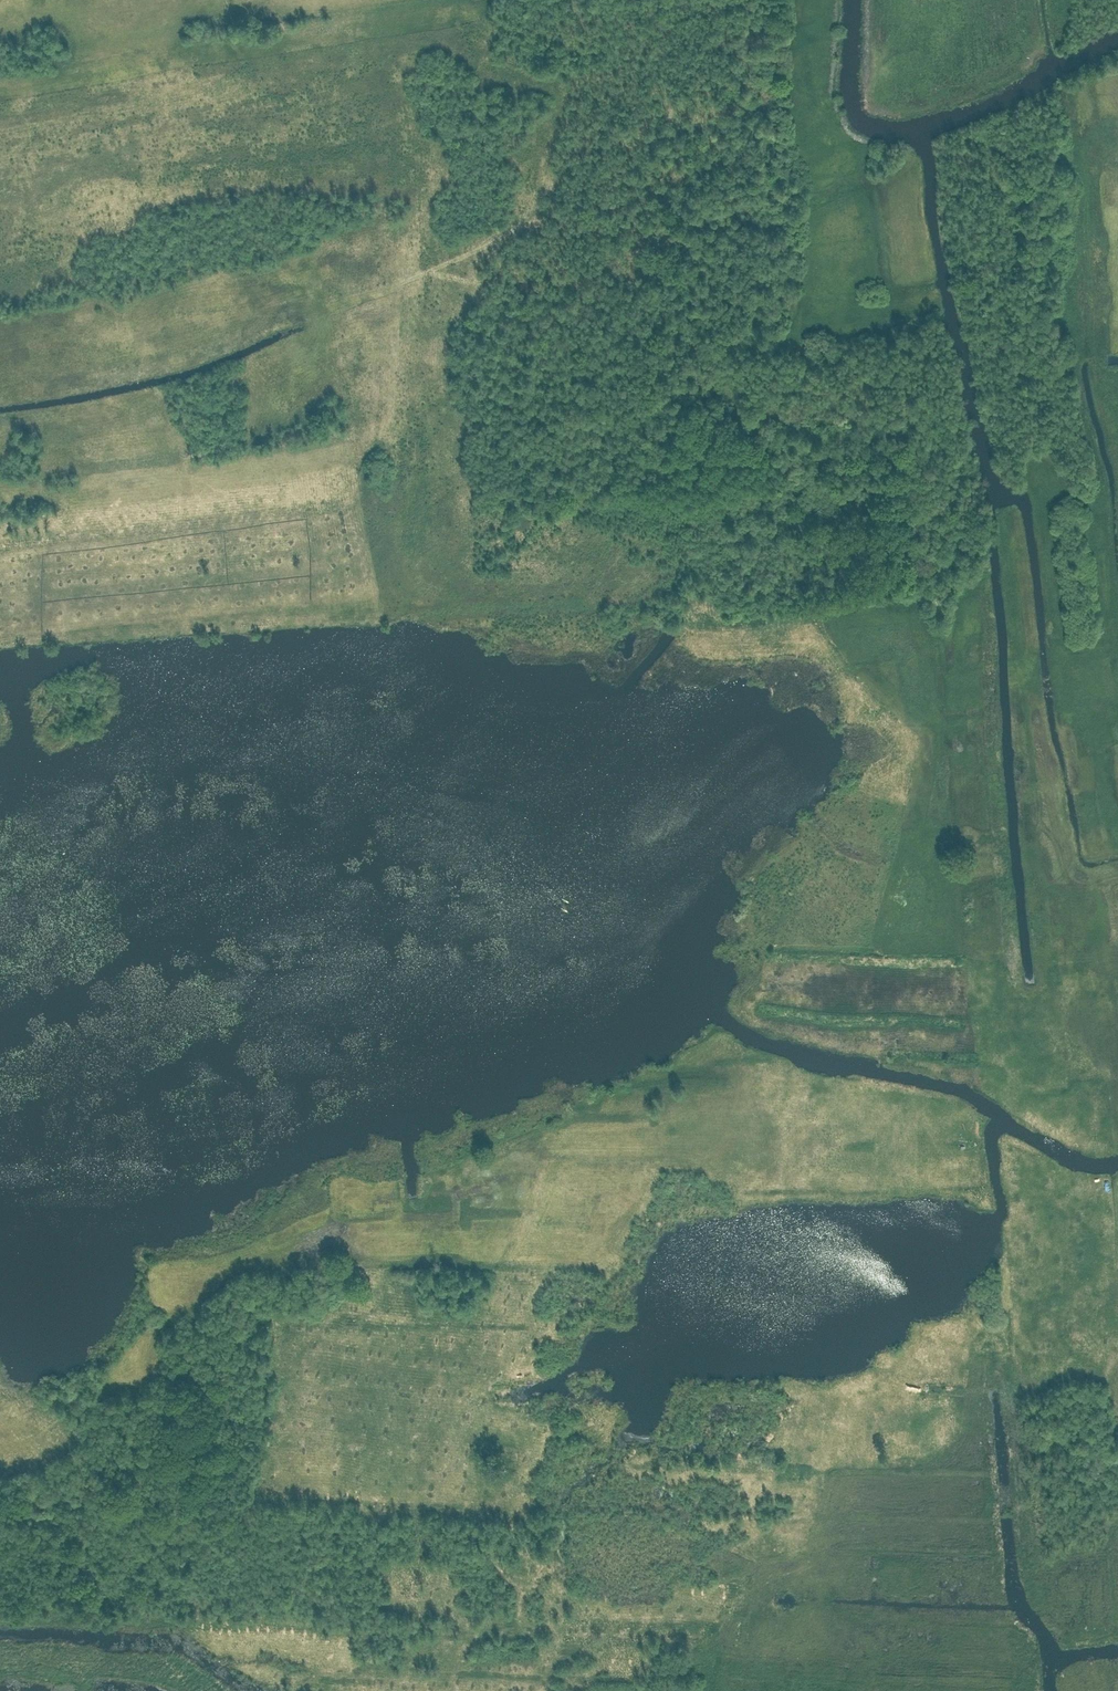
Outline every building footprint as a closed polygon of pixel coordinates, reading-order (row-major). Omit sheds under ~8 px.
[(395,1192),(404,1192),(404,1183),(395,1183),(395,1192)]
